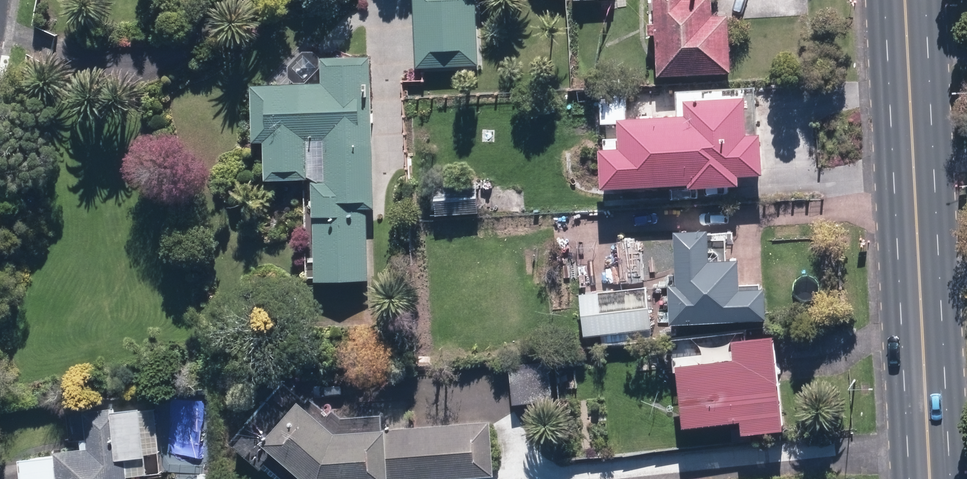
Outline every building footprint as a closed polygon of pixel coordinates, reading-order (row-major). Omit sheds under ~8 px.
[(414,67),(475,64),(471,0),(410,0),(414,67)] [(654,79),(727,75),(724,18),(709,18),(708,0),(650,0),(654,79)] [(373,213),(367,59),(318,61),(319,85),(247,88),(250,146),(260,145),(262,184),(307,182),(311,285),(366,283),(363,214),(373,213)] [(592,154),(594,192),(684,187),(684,192),(734,189),(734,181),(757,180),(755,139),(741,139),(739,103),(680,106),(680,120),(612,123),(613,152),(592,154)] [(432,186),(433,217),(475,215),(474,184),(432,186)] [(663,290),(665,328),(761,323),(760,293),(735,294),(734,264),(704,265),(702,234),(667,236),(670,289),(663,290)] [(645,289),(577,297),(581,338),(649,330),(645,289)] [(778,433),(767,340),(726,344),(729,363),(671,370),(678,431),(735,424),(737,438),(778,433)] [(548,364),(507,367),(510,406),(551,402),(548,364)] [(144,477),(142,457),(158,455),(152,408),(114,413),(112,401),(65,406),(69,441),(84,440),(85,450),(50,455),(51,457),(16,461),(18,478),(128,478),(144,477)] [(293,478),(383,478),(379,433),(330,437),(294,405),(257,447),(293,478)] [(487,422),(379,432),(379,433),(383,478),(478,478),(492,478),(487,422)]
